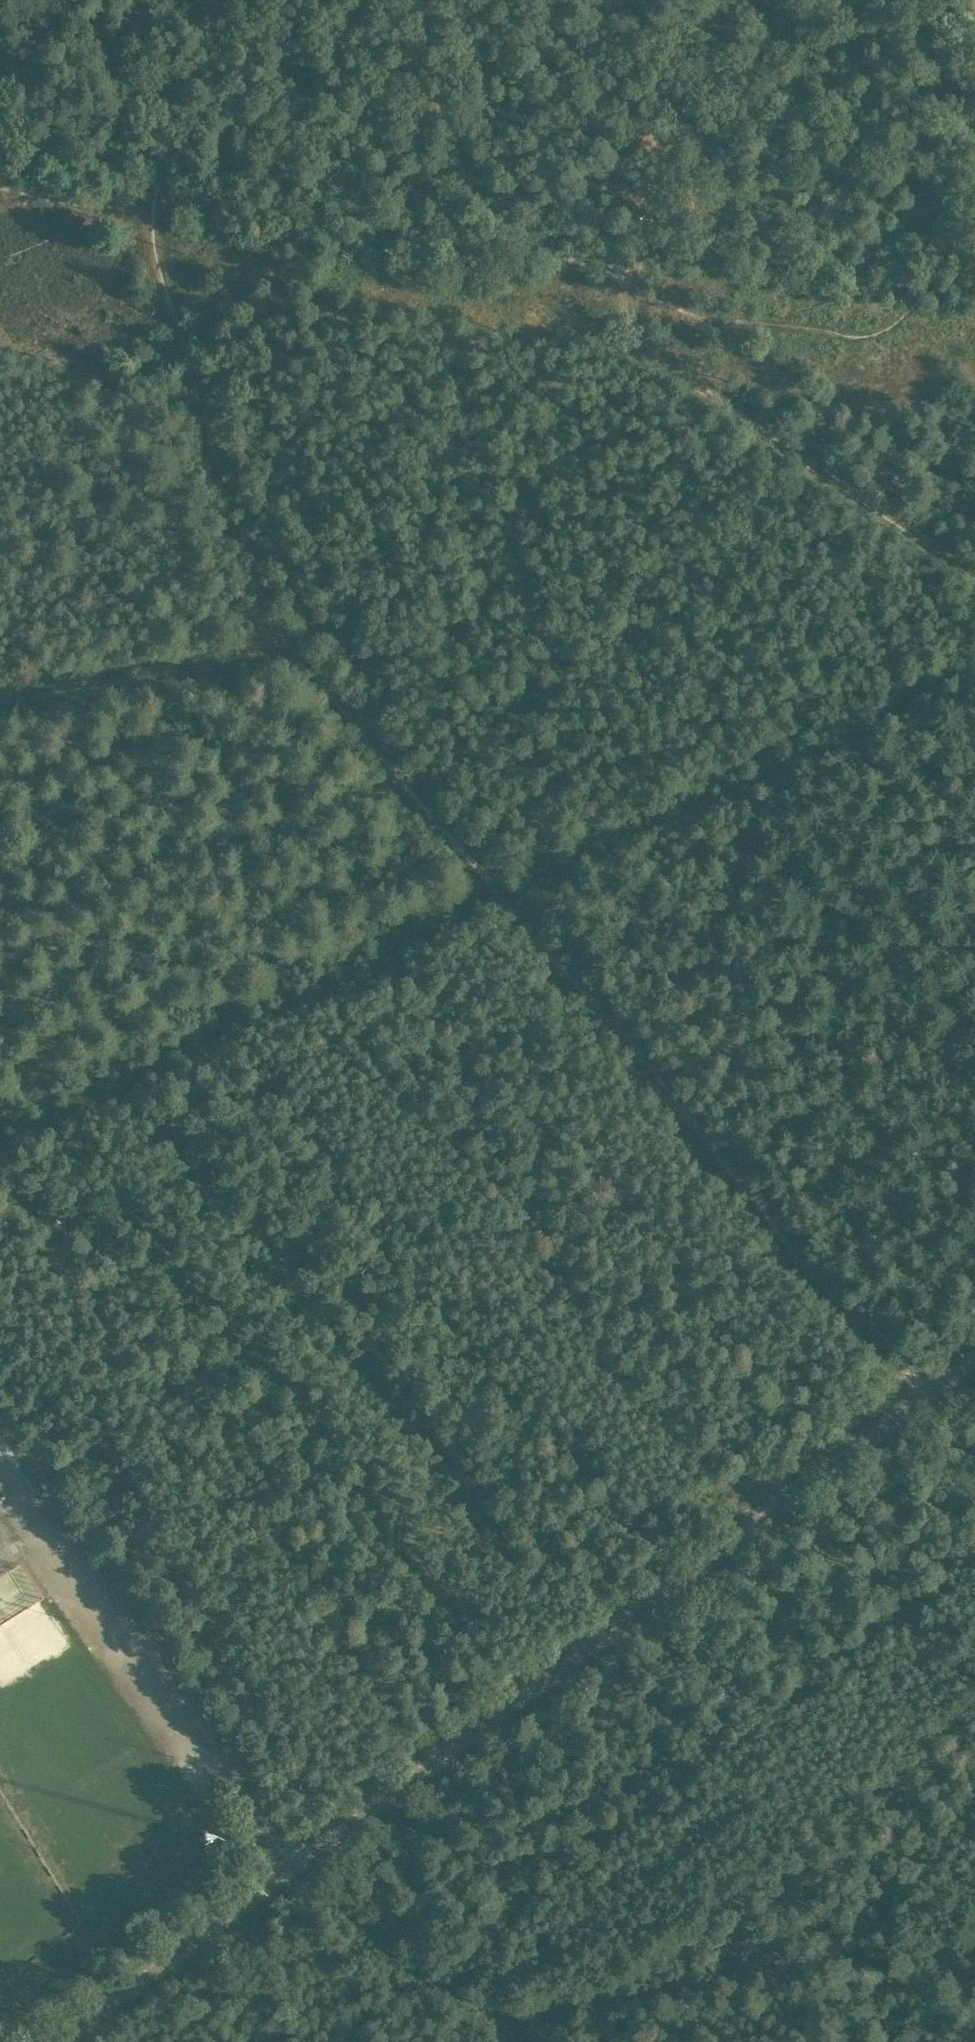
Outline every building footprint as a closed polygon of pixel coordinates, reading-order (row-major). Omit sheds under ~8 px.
[(204,1847),(210,1856),(227,1845),(220,1836),(204,1847)]
